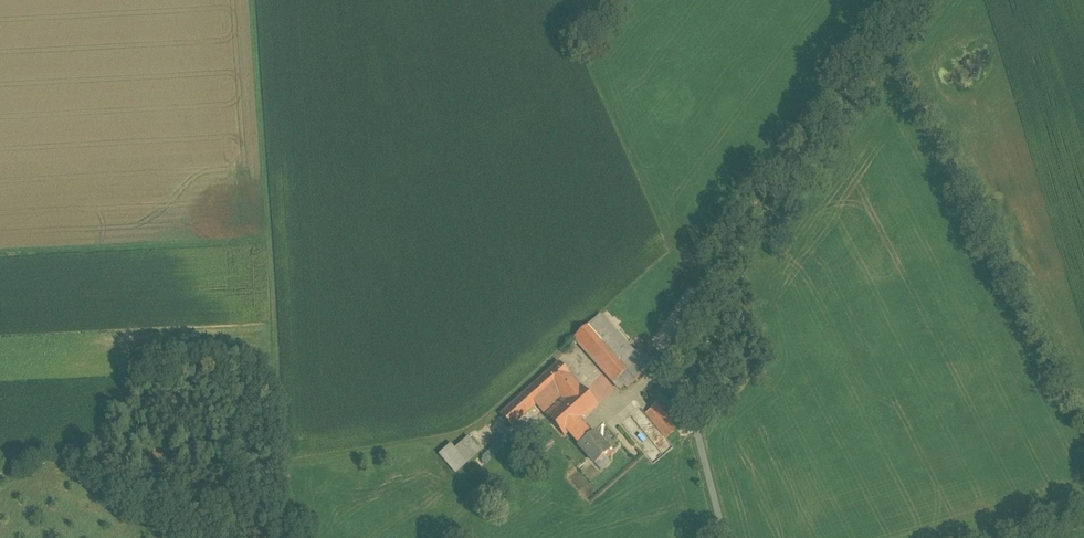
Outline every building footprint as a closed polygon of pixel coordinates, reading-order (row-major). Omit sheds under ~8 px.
[(647,370),(599,316),(589,325),(629,370),(614,384),(620,390),(624,386),(627,389),(647,370)] [(629,370),(589,325),(574,339),(614,384),(629,370)] [(598,406),(559,362),(500,415),(511,427),(536,405),(544,413),(555,404),(557,407),(546,417),(564,436),(569,432),(578,424),(598,406)] [(666,398),(646,414),(666,439),(686,422),(666,398)] [(590,436),(578,424),(569,432),(580,445),(590,436)] [(610,451),(594,433),(590,436),(580,445),(579,446),(596,464),(610,451)] [(468,437),(455,449),(451,445),(440,455),(455,473),(480,451),(468,437)]
